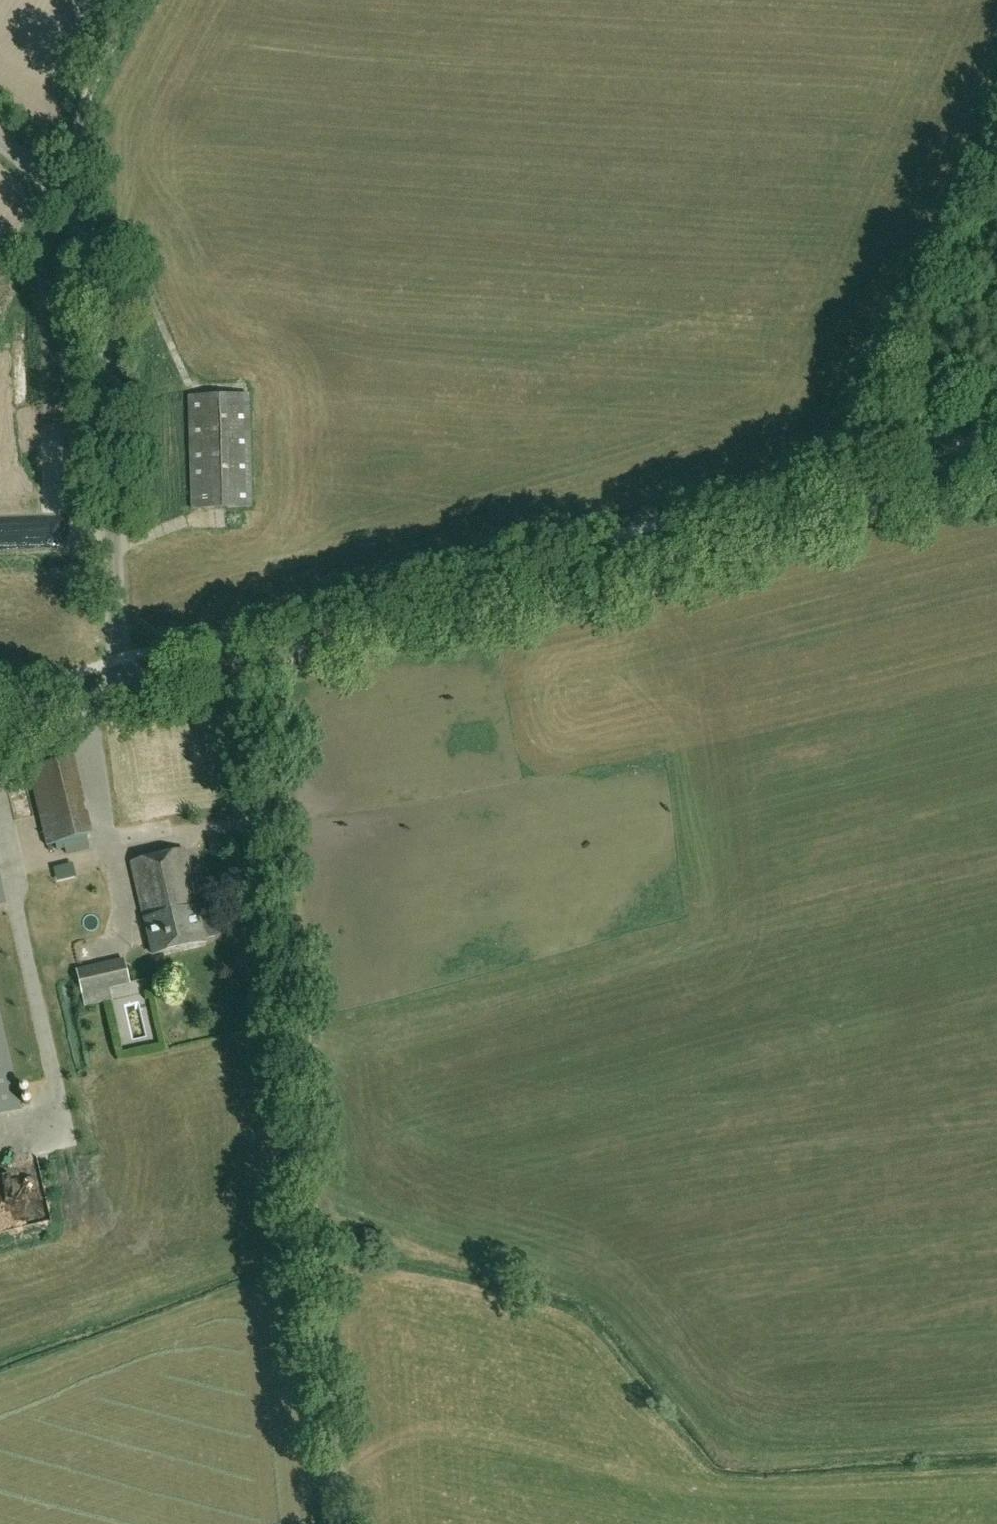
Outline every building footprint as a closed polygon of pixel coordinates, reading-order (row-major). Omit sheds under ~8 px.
[(253,507),(251,395),(191,396),(193,508),(253,507)] [(76,758),(30,768),(47,845),(65,841),(67,853),(91,848),(89,836),(93,835),(76,758)] [(207,944),(186,851),(134,863),(155,956),(207,944)] [(125,959),(78,969),(84,995),(86,1007),(114,1001),(111,988),(131,984),(125,959)] [(20,1108),(0,1021),(0,1113),(20,1108)]
